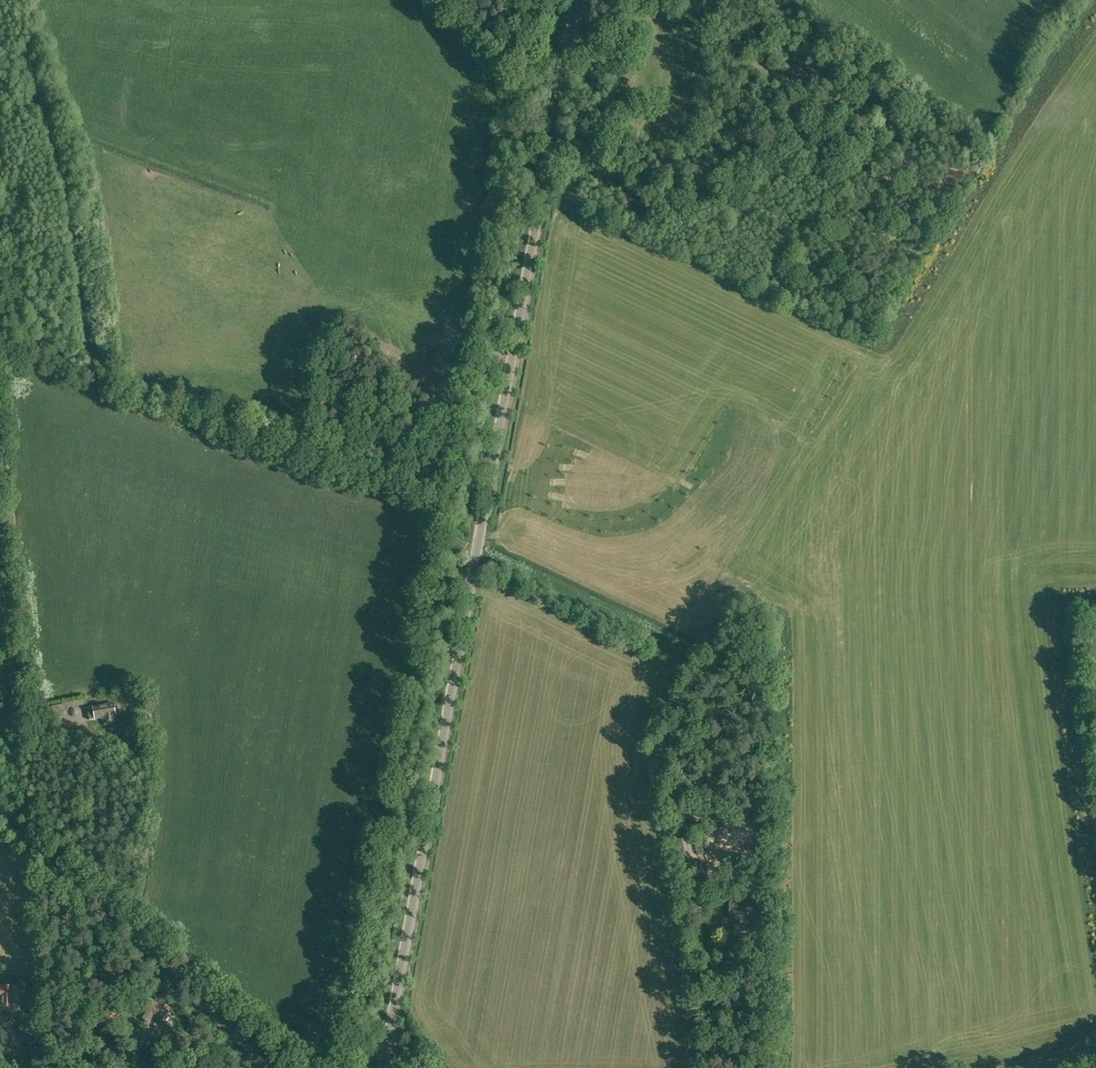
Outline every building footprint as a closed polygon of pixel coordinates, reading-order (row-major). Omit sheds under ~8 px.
[(112,702),(87,707),(89,719),(102,717),(104,718),(105,723),(115,721),(114,714),(112,702)] [(67,715),(65,704),(52,706),(54,717),(67,715)] [(701,875),(698,862),(681,866),(684,879),(701,875)] [(752,925),(750,925),(747,925),(747,919),(750,919),(750,912),(752,912),(753,905),(730,904),(730,914),(734,914),(734,919),(741,919),(741,925),(734,925),(734,935),(752,935),(752,925)] [(1,1004),(1,1005),(3,1006),(5,1007),(8,1007),(10,1006),(13,1006),(13,1005),(18,1006),(19,987),(1,986),(0,986),(0,1004),(1,1004)] [(156,1020),(164,1009),(151,999),(138,1015),(149,1023),(153,1018),(156,1020)] [(112,1025),(116,1018),(107,1012),(102,1019),(112,1025)]
